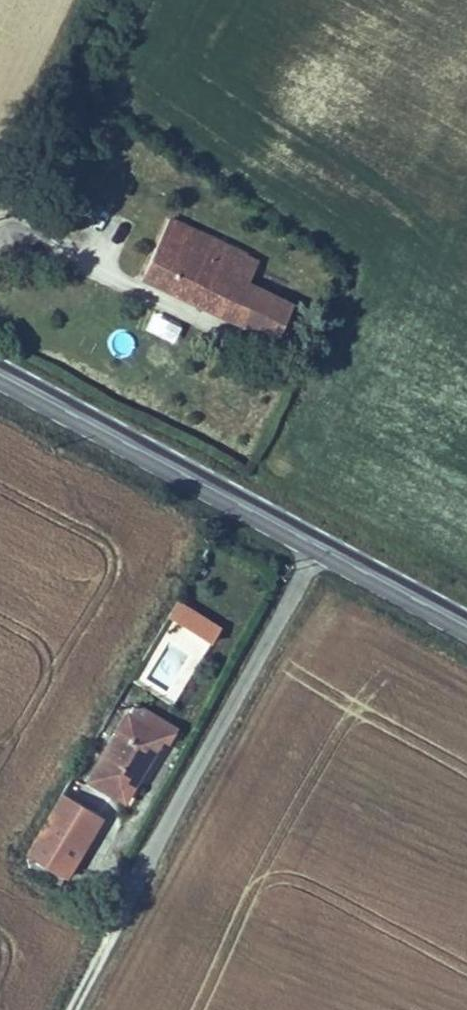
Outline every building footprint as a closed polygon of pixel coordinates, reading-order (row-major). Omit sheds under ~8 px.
[(142,273),(276,334),(292,299),(237,274),(248,250),(169,214),(142,273)] [(139,701),(91,776),(122,795),(160,736),(168,740),(177,725),(139,701)] [(60,820),(32,874),(60,886),(80,848),(72,843),(79,830),(60,820)]
